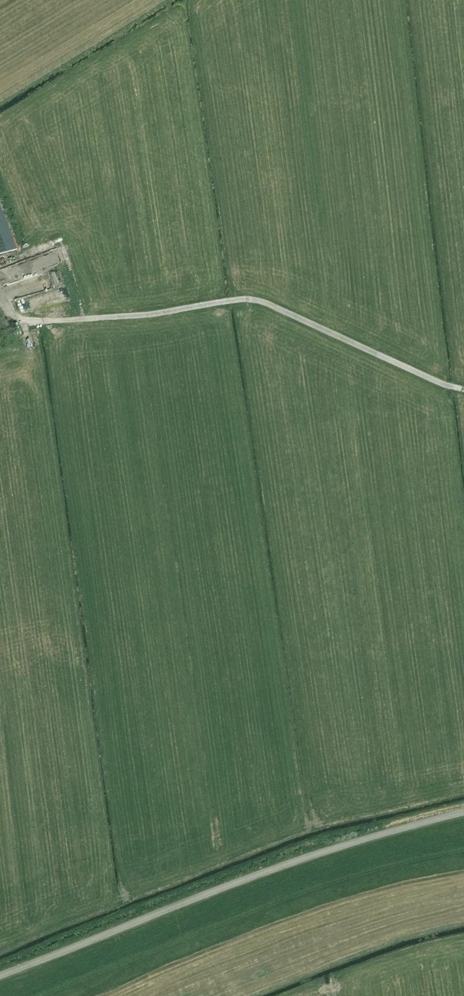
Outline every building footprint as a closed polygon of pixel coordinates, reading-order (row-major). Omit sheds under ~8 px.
[(16,250),(0,208),(0,256),(16,250)] [(58,247),(52,249),(56,259),(62,257),(58,247)] [(21,293),(65,280),(61,265),(50,268),(46,253),(11,264),(13,270),(7,271),(8,275),(15,273),(21,293)] [(71,293),(67,282),(31,294),(34,305),(71,293)] [(31,303),(31,294),(22,295),(23,303),(31,303)]
